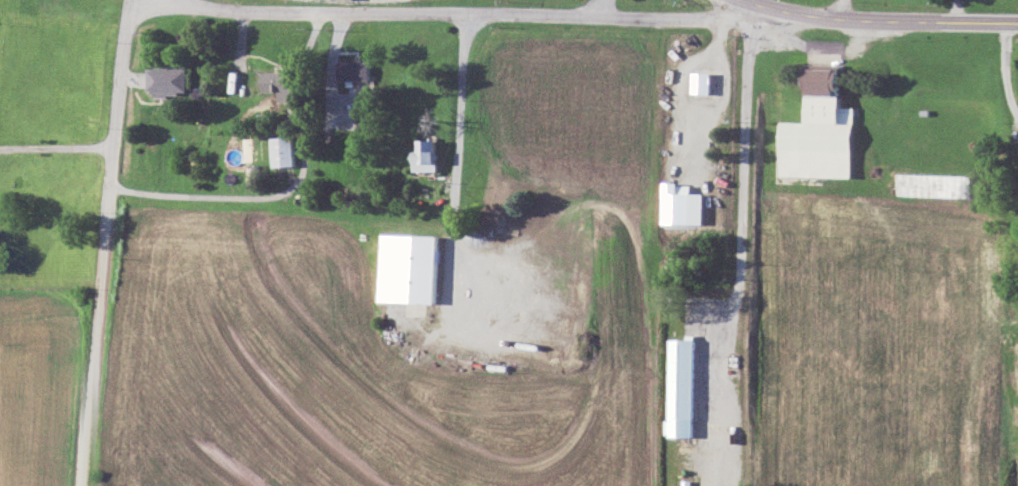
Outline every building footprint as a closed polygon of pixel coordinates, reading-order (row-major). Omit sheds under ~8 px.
[(148,65),(148,96),(183,96),(183,65),(148,65)] [(855,178),(856,107),(845,107),(846,65),(809,65),(808,122),(781,121),(780,176),(855,178)] [(293,93),(293,72),(262,72),(262,93),(293,93)] [(695,73),(695,92),(713,92),(713,73),(695,73)] [(876,126),(877,118),(858,116),(857,124),(876,126)] [(295,166),(295,137),(273,137),(273,166),(295,166)] [(439,171),(439,139),(414,139),(414,171),(439,171)] [(971,197),(971,174),(891,173),(891,196),(971,197)] [(665,225),(694,225),(694,193),(665,193),(665,225)] [(437,304),(438,235),(378,233),(377,303),(437,304)] [(697,340),(669,339),(668,437),(697,437),(697,340)]
